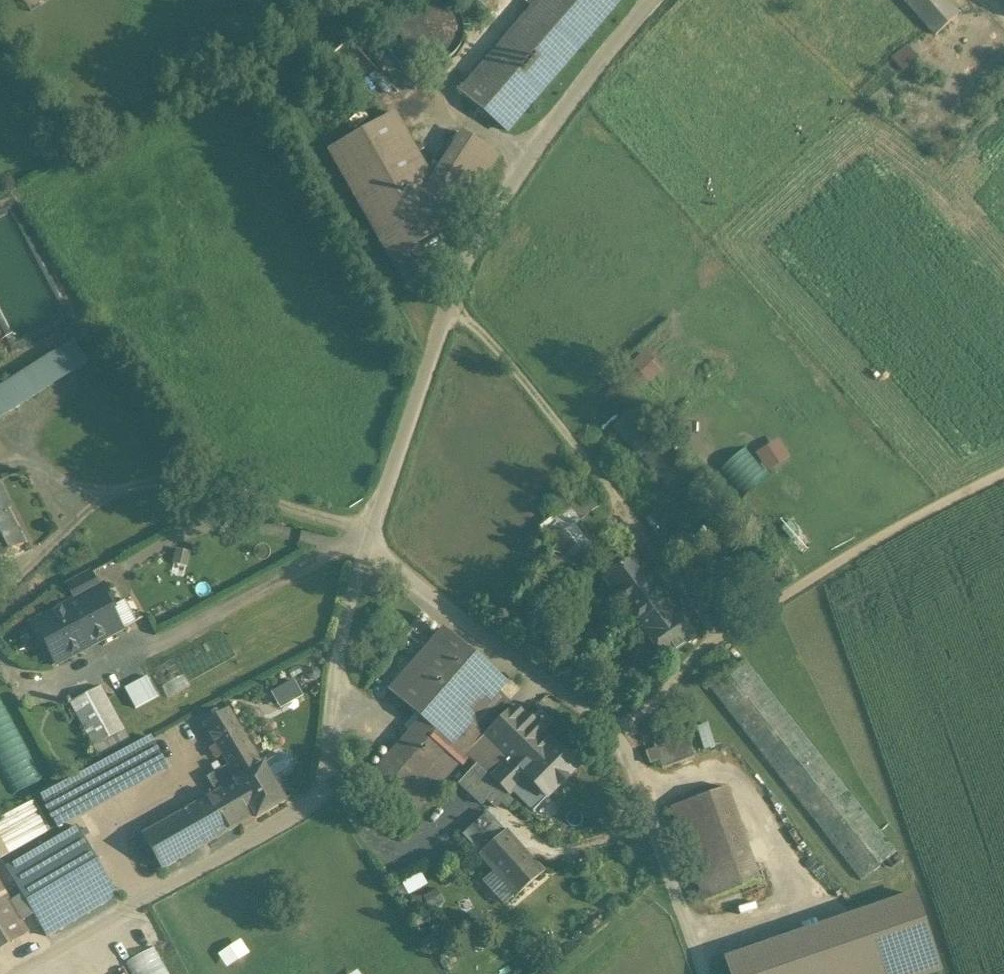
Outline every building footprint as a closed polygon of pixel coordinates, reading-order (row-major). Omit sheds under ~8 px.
[(461,93),(507,132),(620,0),(541,0),(461,93)] [(925,24),(948,4),(945,0),(904,0),(925,24)] [(948,4),(925,24),(935,36),(958,16),(948,4)] [(419,51),(464,37),(454,5),(409,18),(419,51)] [(906,48),(892,58),(901,70),(915,59),(906,48)] [(394,115),(330,151),(399,272),(423,258),(415,244),(455,221),(498,156),(463,134),(432,181),(394,115)] [(0,389),(0,418),(73,371),(60,351),(0,389)] [(768,471),(791,457),(779,438),(756,452),(768,471)] [(739,498),(765,480),(744,452),(719,470),(739,498)] [(591,483),(566,502),(581,521),(606,502),(591,483)] [(24,545),(6,511),(10,509),(0,491),(0,557),(24,545)] [(581,521),(566,502),(534,526),(566,568),(577,559),(593,547),(577,525),(581,521)] [(696,638),(634,555),(602,578),(663,660),(696,638)] [(587,571),(577,559),(566,568),(555,576),(565,588),(587,571)] [(90,574),(67,586),(76,602),(99,590),(90,574)] [(76,602),(67,607),(89,648),(121,631),(109,609),(113,608),(102,588),(99,590),(76,602)] [(67,607),(32,625),(42,645),(46,643),(57,665),(89,648),(67,607)] [(505,683),(444,630),(391,691),(422,718),(452,744),(498,692),(505,683)] [(725,656),(699,676),(708,687),(733,667),(725,656)] [(897,853),(745,660),(709,689),(861,882),(897,853)] [(148,676),(124,687),(134,708),(158,696),(148,676)] [(296,679),(273,691),(282,708),(305,696),(296,679)] [(100,688),(70,704),(68,700),(66,702),(68,706),(70,704),(73,709),(69,711),(74,721),(78,719),(93,747),(123,730),(100,688)] [(498,692),(452,744),(465,756),(476,766),(491,778),(510,760),(485,736),(513,708),(514,707),(498,692)] [(10,793),(38,780),(0,704),(0,773),(10,793)] [(550,745),(513,708),(485,736),(510,760),(522,773),(550,745)] [(262,766),(228,709),(203,724),(228,766),(237,781),(262,766)] [(452,744),(422,718),(369,778),(399,804),(452,744)] [(686,732),(653,744),(662,769),(695,758),(686,732)] [(151,738),(40,798),(57,829),(168,770),(151,738)] [(452,744),(399,804),(413,816),(465,756),(452,744)] [(550,745),(522,773),(527,778),(546,798),(575,769),(551,744),(550,745)] [(510,760),(491,778),(499,786),(509,796),(527,778),(522,773),(510,760)] [(237,781),(234,783),(235,783),(220,791),(241,825),(255,817),(256,819),(285,802),(263,765),(262,766),(237,781)] [(228,766),(212,776),(220,791),(235,783),(234,783),(237,781),(228,766)] [(491,778),(476,766),(459,785),(481,805),(486,800),(499,786),(491,778)] [(509,796),(499,786),(486,800),(496,809),(509,796)] [(727,788),(670,808),(703,902),(760,883),(727,788)] [(220,791),(142,836),(162,870),(241,825),(220,791)] [(0,820),(0,858),(1,859),(46,833),(31,803),(0,820)] [(505,833),(488,814),(463,836),(480,855),(479,856),(492,870),(482,880),(504,905),(515,896),(516,897),(543,874),(506,832),(505,833)] [(77,827),(6,868),(46,937),(117,896),(77,827)] [(411,892),(426,884),(421,874),(406,882),(411,892)] [(0,884),(0,949),(28,933),(0,884)] [(727,969),(728,973),(912,973),(890,912),(727,969)] [(128,964),(134,973),(175,973),(159,945),(128,964)]
